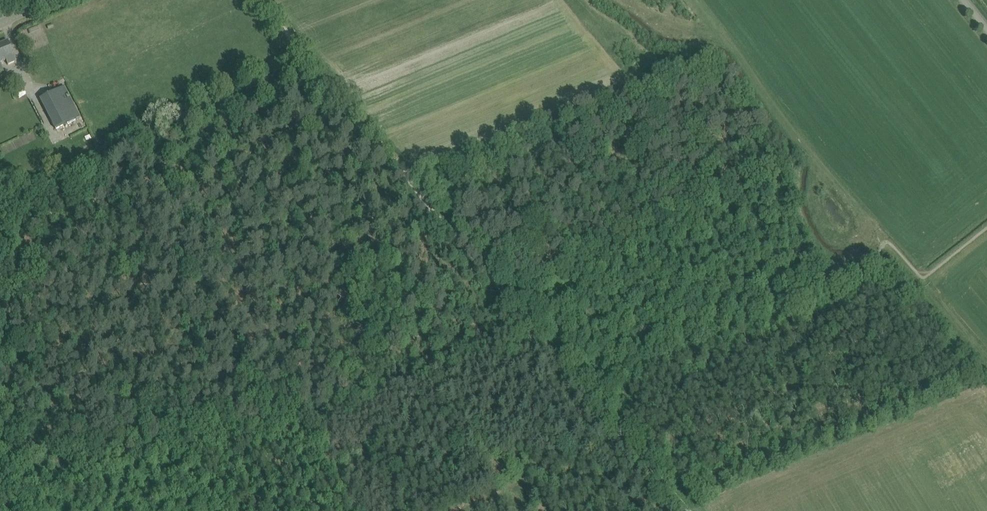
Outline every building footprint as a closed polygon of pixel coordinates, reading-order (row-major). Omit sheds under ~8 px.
[(0,44),(0,63),(7,60),(9,64),(17,61),(8,41),(0,44)] [(61,88),(40,99),(55,129),(77,118),(61,88)]
